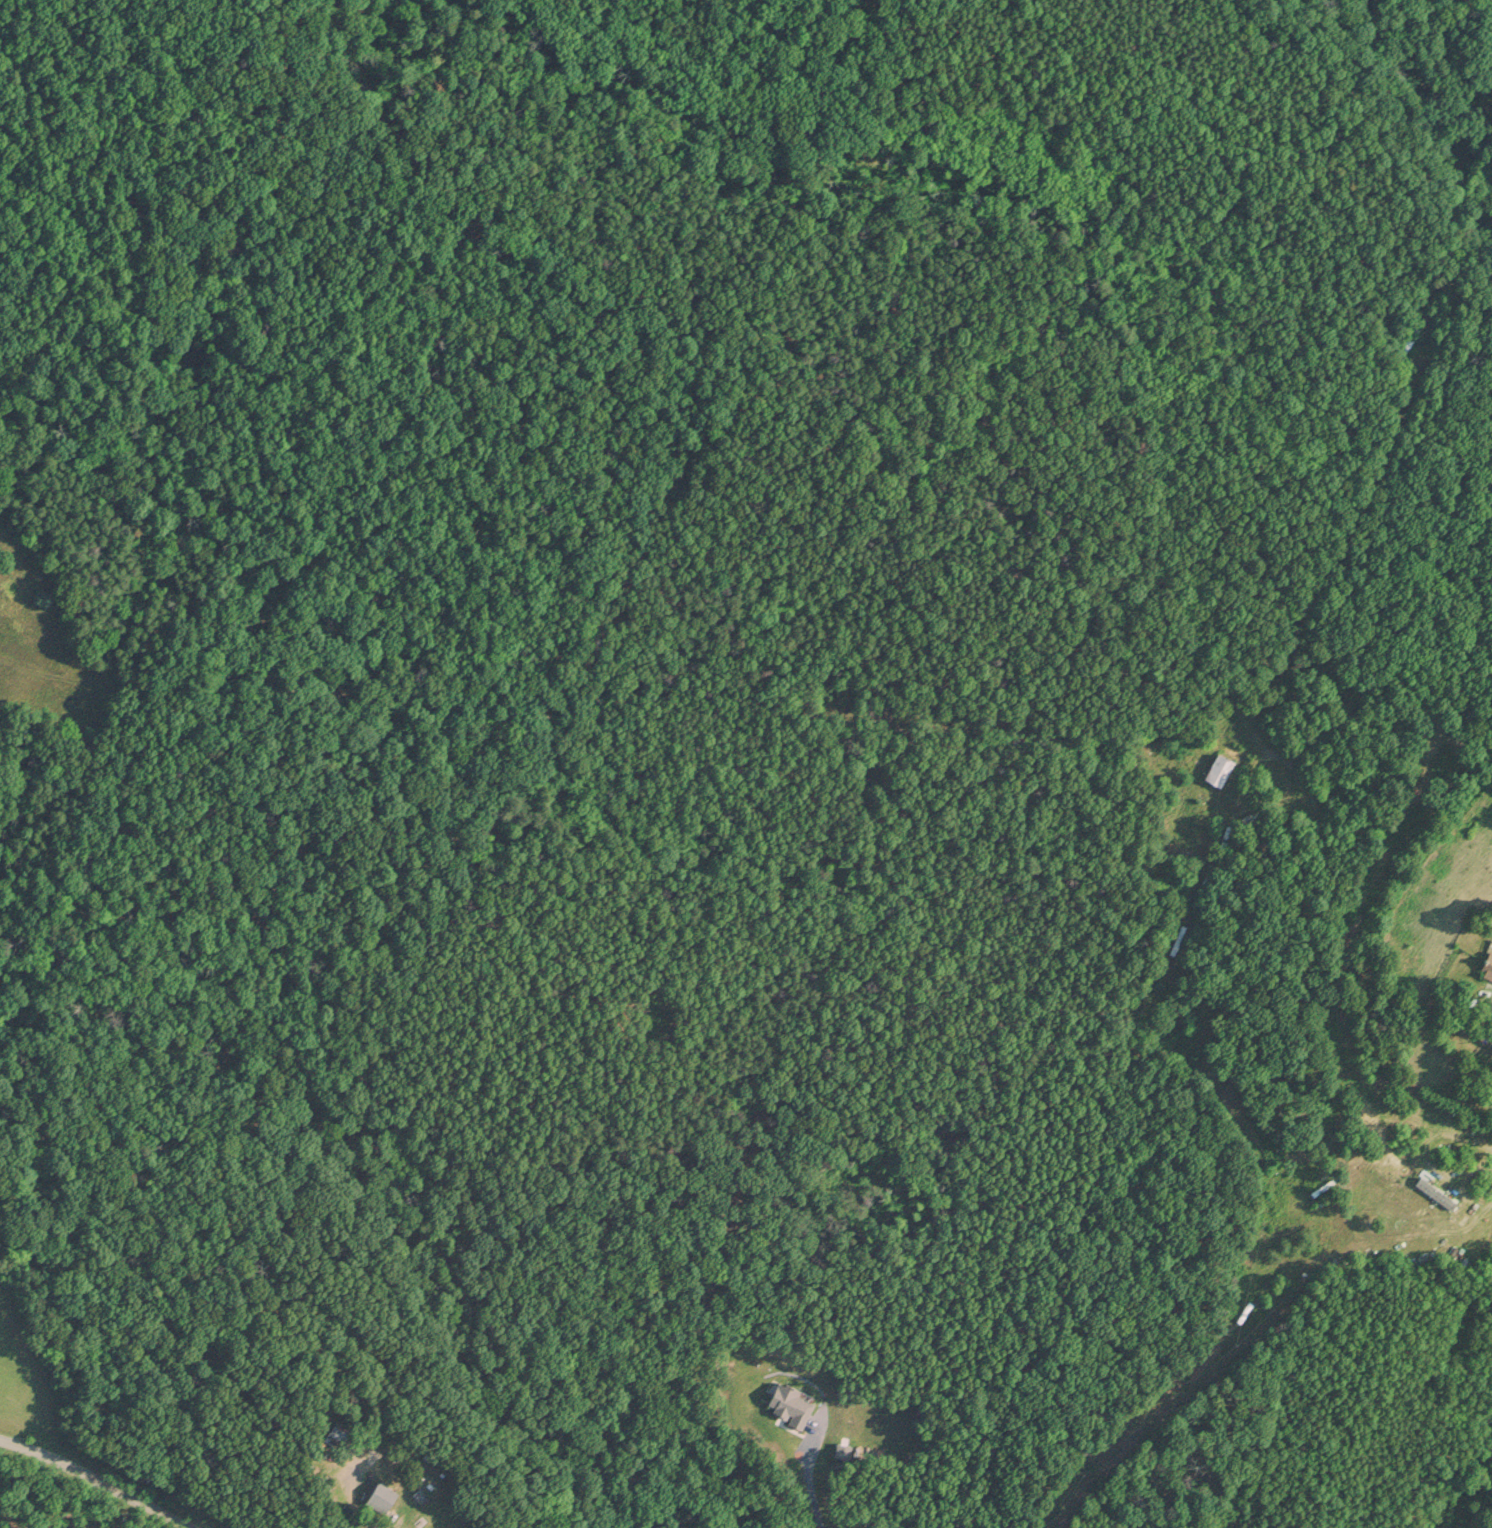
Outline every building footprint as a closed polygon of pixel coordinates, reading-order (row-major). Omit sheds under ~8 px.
[(1224,784),(1238,758),(1222,749),(1208,776),(1224,784)] [(1461,1198),(1421,1173),(1415,1182),(1455,1208),(1461,1198)] [(368,1492),(389,1507),(400,1490),(379,1476),(368,1492)]
